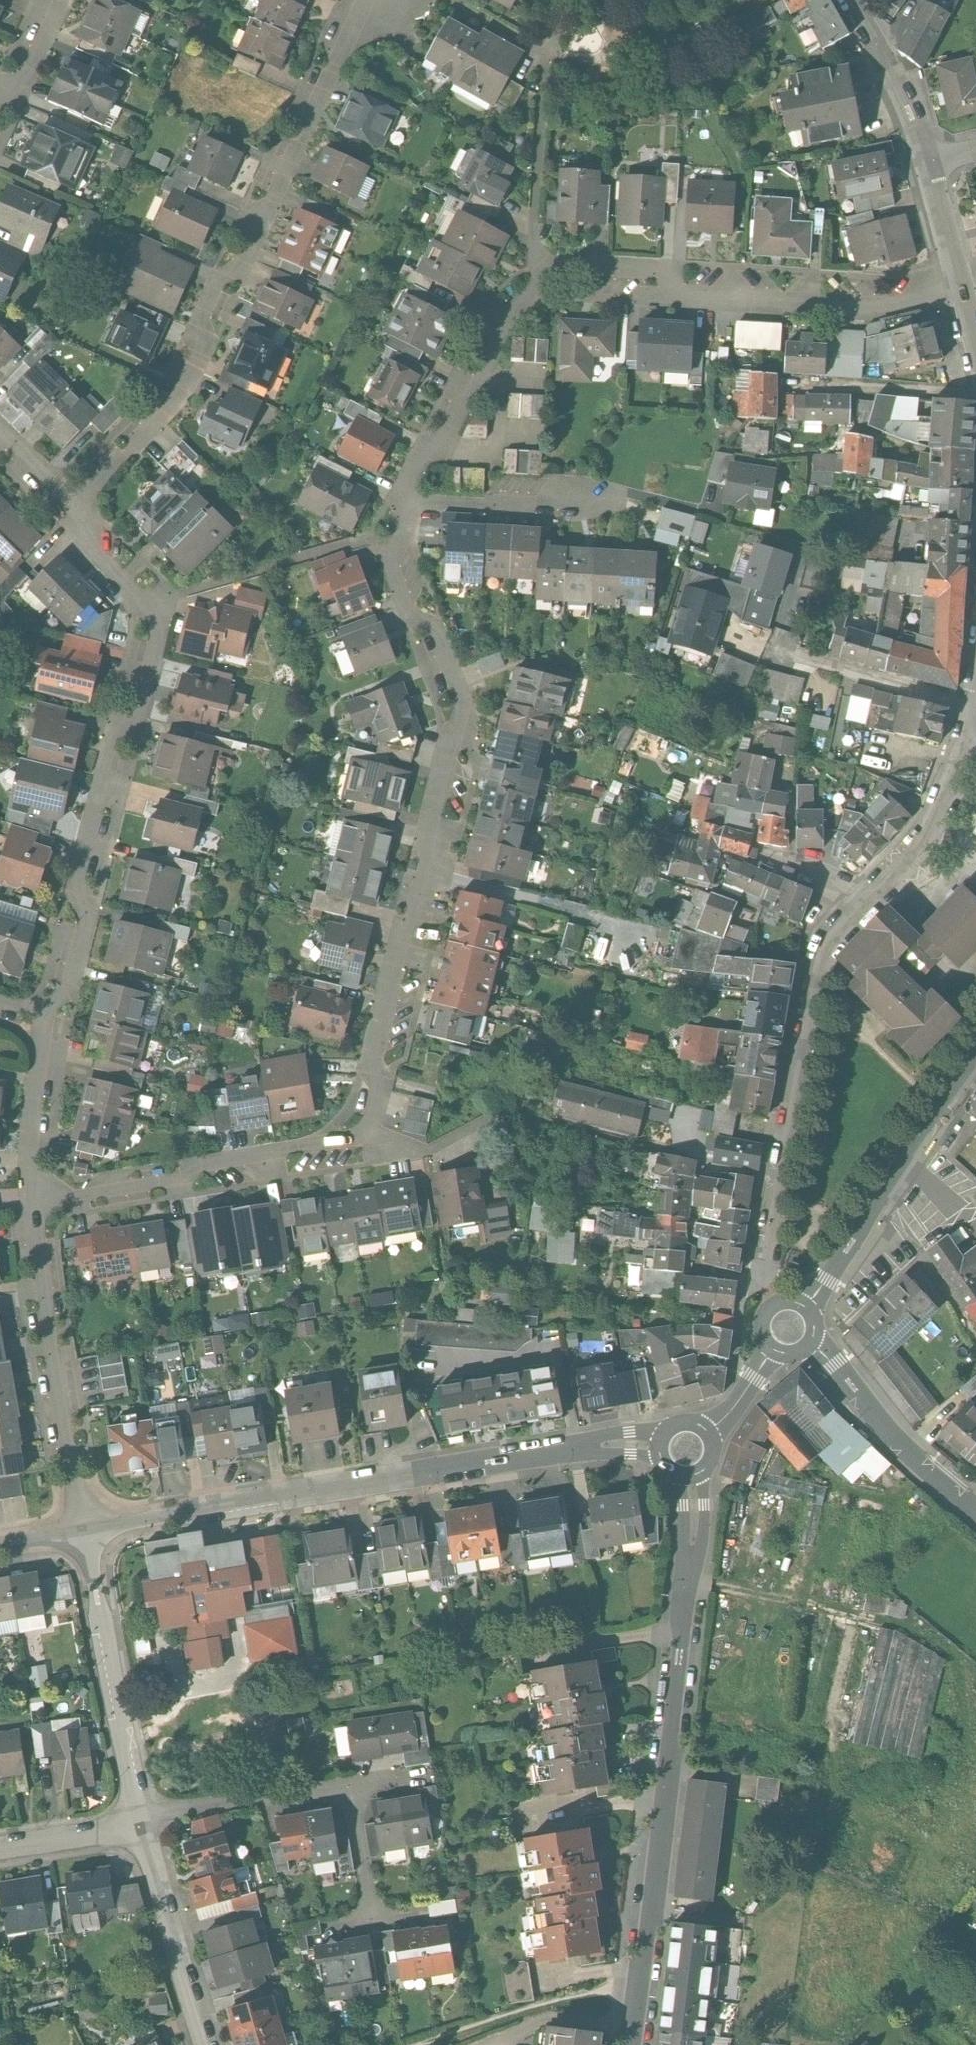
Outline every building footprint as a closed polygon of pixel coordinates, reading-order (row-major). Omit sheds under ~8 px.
[(87,12),(127,30),(137,9),(120,1),(117,0),(92,0),(87,12)] [(254,18),(291,35),(292,35),(305,6),(291,0),(262,0),(254,18)] [(786,2),(791,12),(809,3),(807,0),(785,0),(786,2)] [(810,3),(815,13),(812,15),(819,27),(812,31),(822,48),(848,33),(830,0),(815,0),(810,3)] [(880,5),(895,15),(905,0),(883,0),(880,5)] [(950,14),(923,0),(913,19),(940,32),(950,14)] [(786,2),(771,9),(776,20),(791,12),(786,2)] [(770,7),(758,13),(765,26),(776,20),(771,9),(770,7)] [(127,30),(87,12),(77,34),(79,34),(115,51),(117,52),(127,30)] [(758,13),(745,20),(752,32),(765,26),(758,13)] [(254,18),(248,16),(242,29),(244,35),(239,48),(268,61),(268,63),(278,67),(281,66),(284,60),(283,57),(281,56),(283,52),(283,53),(286,51),(292,38),(291,35),(254,18)] [(479,36),(448,18),(423,63),(454,81),(455,80),(479,36)] [(940,32),(913,19),(905,35),(932,48),(940,32)] [(520,54),(481,32),(479,36),(455,80),(494,102),(520,54)] [(115,51),(79,34),(74,45),(91,53),(110,62),(115,51)] [(932,48),(905,35),(897,51),(921,68),(932,48)] [(260,63),(237,52),(231,65),(255,76),(260,63)] [(110,62),(91,53),(86,64),(108,74),(113,63),(110,62)] [(86,64),(66,55),(56,76),(111,101),(121,79),(86,64)] [(937,69),(949,119),(975,112),(975,59),(937,69)] [(847,67),(793,78),(796,94),(780,97),(787,132),(802,129),(805,145),(861,134),(855,105),(853,105),(852,97),(853,96),(847,67)] [(111,101),(56,76),(47,98),(67,107),(89,117),(101,122),(111,101)] [(396,112),(353,92),(337,126),(381,146),(396,112)] [(89,117),(67,107),(62,117),(84,127),(89,117)] [(62,117),(50,112),(44,125),(85,143),(88,153),(97,133),(62,117)] [(44,125),(40,123),(22,162),(27,164),(30,166),(32,169),(46,175),(49,174),(59,179),(67,182),(75,163),(76,164),(84,160),(88,153),(85,143),(44,125)] [(242,153),(203,136),(188,170),(201,176),(226,187),(242,153)] [(891,141),(865,146),(867,158),(884,155),(894,153),(891,141)] [(132,149),(118,143),(112,157),(126,164),(132,149)] [(366,167),(327,149),(314,178),(353,196),(366,167)] [(512,169),(479,151),(460,187),(473,193),(494,204),(512,169)] [(867,158),(833,165),(839,200),(860,196),(861,199),(869,197),(892,192),(884,155),(867,158)] [(32,169),(30,166),(27,164),(21,177),(54,192),(59,179),(49,174),(46,175),(32,169)] [(680,165),(663,164),(662,181),(663,181),(663,189),(678,190),(680,165)] [(188,170),(177,165),(171,178),(187,186),(195,189),(201,176),(188,170)] [(582,171),(578,171),(578,173),(563,172),(559,221),(595,223),(597,188),(598,174),(581,173),(582,171)] [(171,178),(166,176),(161,187),(172,192),(182,196),(187,186),(171,178)] [(662,181),(623,178),(620,225),(623,225),(623,219),(658,221),(658,227),(660,227),(663,189),(663,181),(662,181)] [(734,186),(691,184),(688,229),(731,232),(734,186)] [(7,185),(0,202),(0,221),(13,227),(42,239),(56,206),(7,185)] [(611,188),(597,188),(595,223),(608,224),(611,188)] [(182,196),(172,192),(157,226),(200,245),(215,211),(182,196)] [(892,192),(869,197),(872,211),(895,205),(892,192)] [(494,204),(473,193),(467,204),(490,216),(496,219),(501,208),(494,204)] [(338,212),(306,197),(300,209),(333,224),(338,212)] [(467,204),(458,199),(452,211),(462,216),(484,227),(490,216),(467,204)] [(782,201),(757,199),(754,255),(809,258),(811,234),(811,225),(810,225),(780,223),(782,201)] [(300,209),(289,232),(331,251),(342,228),(333,224),(300,209)] [(825,211),(811,210),(810,225),(811,225),(811,234),(823,234),(825,211)] [(872,211),(847,218),(850,230),(855,229),(855,228),(875,222),(872,211)] [(875,222),(855,228),(855,229),(865,265),(880,261),(881,265),(883,265),(883,266),(915,258),(904,215),(875,222)] [(484,227),(462,216),(446,247),(483,266),(485,267),(493,253),(496,255),(505,238),(484,227)] [(42,239),(13,227),(7,241),(24,249),(36,254),(42,239)] [(331,251),(289,232),(278,256),(282,258),(303,267),(320,275),(331,251)] [(162,244),(142,235),(137,246),(142,249),(157,255),(162,244)] [(0,238),(0,251),(19,260),(24,249),(7,241),(0,238)] [(446,247),(440,244),(431,264),(425,261),(419,273),(434,281),(466,298),(483,266),(446,247)] [(157,255),(142,249),(126,285),(172,306),(188,270),(157,255)] [(0,251),(0,295),(3,296),(19,260),(0,251)] [(303,267),(282,258),(277,269),(298,279),(303,267)] [(419,273),(404,266),(398,277),(415,285),(428,292),(434,281),(419,273)] [(298,279),(277,269),(271,283),(297,295),(303,282),(298,279)] [(271,283),(267,281),(255,308),(286,322),(290,315),(302,320),(311,301),(297,295),(271,283)] [(428,292),(415,285),(409,296),(436,309),(441,299),(428,292)] [(409,296),(406,294),(396,313),(445,339),(455,319),(436,309),(409,296)] [(163,315),(140,305),(135,317),(158,327),(163,315)] [(135,317),(121,310),(115,323),(114,325),(120,328),(112,345),(148,361),(156,342),(151,340),(154,335),(155,335),(157,334),(158,333),(159,331),(158,328),(158,327),(135,317)] [(445,339),(396,313),(386,333),(417,349),(435,358),(445,339)] [(919,314),(869,326),(865,333),(863,364),(883,361),(886,373),(942,360),(934,323),(919,314)] [(275,330),(250,318),(243,333),(247,335),(248,333),(269,343),(275,330)] [(115,323),(109,321),(101,340),(112,345),(120,328),(114,325),(115,323)] [(615,325),(563,322),(559,379),(585,381),(587,355),(613,356),(615,325)] [(667,324),(642,323),(641,334),(639,362),(639,370),(664,372),(667,324)] [(694,326),(667,324),(664,372),(691,373),(692,353),(694,326)] [(772,327),(736,324),(735,348),(771,351),(772,327)] [(19,345),(0,327),(0,364),(19,345)] [(865,333),(828,330),(827,347),(825,376),(862,378),(863,364),(865,333)] [(269,343),(248,333),(247,335),(232,369),(231,370),(249,379),(260,384),(266,372),(274,376),(285,350),(269,343)] [(641,334),(629,333),(628,362),(639,362),(641,334)] [(417,349),(391,335),(385,346),(398,352),(412,360),(417,349)] [(814,336),(802,335),(802,345),(787,344),(785,373),(825,376),(827,347),(813,346),(814,336)] [(525,339),(513,338),(511,362),(523,363),(525,339)] [(537,340),(525,339),(523,363),(535,363),(537,340)] [(41,340),(22,359),(30,367),(40,358),(41,359),(50,350),(41,340)] [(537,340),(535,363),(548,364),(549,340),(537,340)] [(412,360),(398,352),(392,363),(406,370),(405,372),(418,379),(417,380),(421,382),(423,382),(429,370),(428,368),(412,360)] [(704,354),(692,353),(691,373),(690,385),(702,386),(704,354)] [(30,367),(6,392),(22,408),(28,402),(40,414),(62,391),(45,375),(51,369),(41,359),(40,358),(30,367)] [(392,363),(388,361),(378,381),(379,385),(372,398),(401,413),(417,380),(418,379),(405,372),(406,370),(392,363)] [(249,379),(231,370),(232,369),(228,367),(221,382),(232,387),(243,392),(249,379)] [(777,375),(751,374),(750,392),(749,419),(776,421),(777,375)] [(62,391),(40,414),(50,424),(44,430),(62,448),(89,421),(90,420),(74,403),(79,397),(68,386),(62,391)] [(243,392),(232,387),(226,398),(256,412),(262,401),(243,392)] [(750,392),(736,391),(733,417),(749,419),(750,392)] [(117,392),(95,413),(96,414),(90,420),(89,421),(102,433),(131,405),(117,392)] [(521,395),(509,394),(508,418),(520,419),(521,395)] [(533,395),(521,395),(520,419),(532,419),(533,395)] [(546,396),(533,395),(532,419),(544,420),(546,396)] [(794,396),(784,395),(784,420),(794,420),(794,396)] [(806,396),(794,396),(794,420),(805,421),(806,396)] [(848,397),(806,396),(805,421),(822,421),(822,424),(850,424),(850,396),(848,396),(848,397)] [(901,397),(877,396),(875,402),(869,426),(902,439),(916,444),(920,423),(889,422),(893,403),(900,403),(901,397)] [(256,412),(226,398),(222,407),(213,403),(209,410),(207,409),(202,411),(199,418),(201,424),(203,425),(199,432),(208,436),(208,438),(210,443),(217,447),(223,445),(223,443),(226,444),(228,438),(239,443),(249,421),(252,423),(256,412)] [(933,399),(930,442),(923,442),(923,446),(930,448),(930,449),(973,452),(975,410),(975,402),(933,399)] [(875,402),(859,400),(859,425),(869,426),(875,402)] [(383,417),(351,401),(344,414),(356,420),(357,419),(377,429),(383,417)] [(489,414),(475,413),(463,437),(487,438),(489,414)] [(377,429),(357,419),(356,420),(339,452),(377,472),(394,439),(377,429)] [(760,431),(759,436),(746,434),(743,451),(756,453),(756,455),(764,456),(768,454),(770,433),(760,431)] [(872,439),(847,434),(846,462),(837,461),(837,457),(814,456),(814,472),(845,473),(882,481),(885,462),(870,460),(872,439)] [(182,440),(176,446),(176,445),(158,463),(167,472),(168,471),(177,479),(193,462),(198,456),(182,440)] [(518,451),(506,450),(504,474),(516,474),(518,451)] [(530,451),(518,451),(516,474),(528,475),(530,451)] [(542,452),(530,451),(528,475),(541,476),(542,452)] [(735,456),(716,453),(707,481),(720,484),(723,475),(730,476),(731,467),(734,467),(735,456)] [(920,468),(885,462),(882,481),(887,482),(905,486),(915,488),(930,490),(931,456),(922,454),(920,468)] [(352,473),(320,456),(313,468),(321,472),(322,470),(347,483),(352,473)] [(948,457),(931,456),(930,490),(956,491),(957,490),(972,490),(972,467),(947,466),(948,457)] [(972,458),(948,457),(947,466),(972,467),(972,458)] [(734,467),(731,467),(730,476),(726,501),(740,504),(739,508),(754,511),(755,506),(769,508),(775,474),(734,467)] [(461,469),(449,468),(447,492),(459,493),(461,469)] [(473,470),(461,469),(459,493),(471,493),(473,470)] [(347,483),(322,470),(321,472),(305,504),(349,527),(366,493),(347,483)] [(485,470),(473,470),(471,493),(483,494),(485,470)] [(139,494),(141,498),(128,510),(153,535),(193,495),(177,479),(168,471),(167,472),(156,483),(152,481),(148,480),(144,481),(141,483),(139,487),(138,491),(139,494)] [(845,473),(814,472),(811,485),(813,485),(813,484),(839,488),(840,481),(844,482),(845,473)] [(905,486),(887,482),(879,515),(898,519),(901,506),(905,486)] [(930,490),(929,502),(931,503),(931,509),(930,520),(934,520),(969,523),(970,515),(975,515),(975,508),(975,504),(971,504),(972,491),(956,491),(930,490)] [(193,495),(153,535),(188,569),(227,529),(193,495)] [(8,507),(0,499),(0,515),(8,507)] [(898,519),(892,550),(891,564),(929,566),(930,566),(934,520),(930,520),(931,509),(901,506),(898,519)] [(0,515),(0,580),(1,581),(2,582),(17,566),(22,561),(19,558),(39,538),(8,507),(0,515)] [(696,517),(663,508),(657,529),(690,538),(696,517)] [(879,515),(858,511),(855,524),(872,527),(868,546),(870,546),(868,561),(886,563),(891,564),(892,550),(898,519),(879,515)] [(969,523),(934,520),(930,566),(966,569),(969,523)] [(485,528),(450,526),(446,582),(482,584),(482,576),(485,528)] [(513,530),(485,528),(482,576),(510,578),(513,530)] [(541,532),(513,530),(510,578),(538,579),(540,546),(541,532)] [(550,550),(550,546),(540,546),(538,579),(537,598),(565,600),(568,552),(550,550)] [(790,557),(757,547),(744,587),(751,589),(778,597),(790,557)] [(596,553),(568,552),(565,600),(593,601),(596,553)] [(358,561),(345,565),(341,553),(311,564),(324,598),(335,594),(343,614),(373,603),(358,561)] [(624,555),(596,553),(593,601),(621,603),(624,555)] [(658,558),(624,555),(621,603),(655,606),(658,558)] [(41,576),(30,587),(32,589),(49,605),(79,575),(60,557),(41,576)] [(891,564),(886,563),(868,561),(863,583),(870,584),(869,587),(885,591),(884,593),(902,595),(924,597),(929,566),(891,564)] [(2,582),(1,581),(0,581),(0,594),(4,597),(14,587),(26,574),(17,566),(2,582)] [(930,566),(929,566),(924,597),(921,637),(961,648),(966,569),(930,566)] [(26,574),(14,587),(24,596),(32,589),(30,587),(41,576),(33,568),(26,574)] [(744,587),(692,571),(686,590),(724,601),(723,602),(724,602),(726,606),(742,622),(751,589),(744,587)] [(79,575),(49,605),(68,624),(97,594),(79,575)] [(264,595),(240,589),(235,611),(252,616),(259,617),(264,595)] [(724,601),(686,590),(670,642),(709,653),(709,652),(713,650),(715,643),(712,638),(719,616),(724,613),(726,606),(724,602),(723,602),(724,601)] [(902,595),(884,593),(876,640),(894,645),(902,595)] [(224,609),(212,616),(196,612),(186,650),(213,657),(216,647),(242,654),(252,616),(235,611),(224,609)] [(374,616),(340,628),(344,639),(378,627),(374,616)] [(378,627),(344,639),(357,673),(394,659),(382,625),(378,627)] [(873,639),(848,633),(841,659),(865,665),(873,639)] [(101,642),(66,634),(62,645),(76,649),(74,659),(99,665),(102,655),(98,654),(101,642)] [(917,651),(894,645),(886,671),(956,690),(961,648),(921,637),(919,636),(917,651)] [(876,640),(873,639),(865,665),(886,671),(894,645),(876,640)] [(99,665),(74,659),(76,649),(62,645),(60,657),(35,651),(32,663),(42,665),(36,688),(90,702),(99,665)] [(500,653),(477,662),(482,675),(505,666),(500,653)] [(757,668),(732,657),(725,672),(717,669),(714,676),(747,689),(757,668)] [(564,718),(573,681),(518,668),(508,704),(555,716),(564,718)] [(233,675),(208,669),(205,681),(230,687),(233,675)] [(792,677),(767,670),(759,694),(785,702),(792,677)] [(205,681),(182,675),(178,691),(175,690),(172,703),(175,704),(173,714),(186,717),(187,714),(199,718),(199,720),(217,724),(221,709),(228,711),(234,688),(230,687),(205,681)] [(804,680),(792,677),(785,702),(798,705),(804,680)] [(402,686),(349,705),(357,727),(374,721),(382,741),(382,742),(401,736),(402,740),(415,735),(419,733),(410,708),(412,707),(408,699),(406,697),(402,686)] [(875,691),(855,686),(852,698),(872,703),(874,693),(875,691)] [(893,697),(874,693),(872,703),(871,707),(890,711),(893,697)] [(948,711),(899,699),(897,705),(903,706),(896,735),(939,746),(948,711)] [(67,708),(39,701),(35,718),(39,719),(40,717),(63,723),(67,708)] [(555,716),(508,704),(502,731),(543,742),(548,743),(555,716)] [(63,723),(40,717),(39,719),(29,760),(31,761),(73,771),(83,728),(63,723)] [(543,742),(502,731),(495,759),(537,769),(543,742)] [(235,741),(196,732),(193,743),(213,748),(213,749),(232,754),(235,741)] [(796,740),(773,736),(773,735),(770,734),(770,736),(768,735),(765,753),(793,758),(796,740)] [(401,736),(382,742),(382,741),(380,742),(377,755),(384,757),(411,763),(417,741),(415,735),(402,740),(401,736)] [(193,743),(164,736),(155,775),(173,780),(174,783),(181,785),(184,782),(203,787),(213,749),(213,748),(193,743)] [(623,752),(600,745),(595,761),(618,769),(623,752)] [(377,755),(349,748),(346,763),(354,765),(355,762),(381,768),(384,757),(377,755)] [(776,762),(740,754),(733,786),(740,787),(769,793),(776,762)] [(537,769),(495,759),(492,772),(538,784),(539,781),(536,772),(537,769)] [(73,771),(31,761),(26,781),(23,780),(18,783),(13,804),(30,808),(43,812),(46,816),(54,818),(59,815),(64,792),(68,789),(73,771)] [(381,768),(355,762),(354,765),(351,777),(357,779),(352,799),(357,800),(397,810),(400,810),(408,775),(381,768)] [(538,784),(492,772),(488,786),(535,797),(538,784)] [(912,792),(889,782),(882,789),(888,796),(899,806),(912,792)] [(535,797),(488,786),(482,813),(528,824),(535,797)] [(769,793),(740,787),(736,810),(765,815),(769,793)] [(808,787),(797,787),(797,808),(808,808),(808,787)] [(787,797),(769,793),(765,815),(783,818),(787,797)] [(220,804),(189,796),(186,808),(203,812),(203,813),(217,816),(220,804)] [(899,806),(888,796),(865,819),(890,843),(913,820),(899,806)] [(397,810),(357,800),(354,812),(374,816),(394,821),(397,810)] [(186,808),(161,801),(156,822),(162,824),(158,842),(193,851),(203,813),(203,812),(186,808)] [(43,812),(30,808),(24,828),(49,836),(54,818),(46,816),(43,812)] [(823,812),(808,812),(808,808),(797,808),(797,849),(823,849),(823,812)] [(354,812),(342,809),(338,822),(345,824),(346,822),(371,828),(374,816),(354,812)] [(862,816),(845,811),(843,819),(855,822),(859,826),(865,819),(862,816)] [(521,852),(528,824),(482,813),(475,840),(521,852)] [(783,818),(765,815),(759,843),(783,848),(783,818)] [(850,835),(849,836),(849,843),(843,849),(845,850),(858,863),(864,857),(870,863),(890,843),(865,819),(859,826),(850,835)] [(371,828),(346,822),(345,824),(337,857),(342,858),(386,869),(394,834),(371,828)] [(724,828),(707,822),(705,830),(702,839),(721,845),(724,828)] [(24,828),(13,825),(9,838),(51,850),(54,838),(49,836),(24,828)] [(697,852),(678,846),(678,838),(649,827),(645,839),(677,849),(670,872),(680,875),(689,878),(697,852)] [(756,837),(724,828),(721,845),(720,849),(721,850),(755,859),(757,850),(752,849),(756,837)] [(850,835),(838,832),(832,857),(842,860),(845,850),(843,849),(849,843),(849,836),(850,835)] [(51,850),(9,838),(2,863),(6,864),(10,872),(8,881),(10,885),(18,888),(22,886),(23,885),(38,890),(43,875),(40,874),(43,863),(46,864),(49,863),(52,854),(51,850)] [(721,845),(702,839),(699,852),(697,852),(689,878),(712,884),(717,864),(721,850),(720,849),(721,845)] [(521,852),(475,840),(469,866),(483,870),(523,879),(530,854),(521,852)] [(198,864),(167,857),(165,868),(180,872),(180,874),(195,878),(198,864)] [(386,869),(342,858),(337,879),(332,878),(328,893),(328,895),(351,900),(376,907),(386,869)] [(728,863),(732,865),(730,870),(729,870),(728,871),(729,872),(730,883),(735,884),(743,865),(729,859),(728,863)] [(165,868),(133,860),(123,899),(153,907),(155,898),(172,902),(180,874),(180,872),(165,868)] [(760,872),(743,865),(735,884),(734,886),(744,891),(741,898),(758,905),(771,876),(773,870),(762,866),(760,872)] [(523,879),(483,870),(481,881),(520,891),(523,879)] [(812,892),(771,876),(758,905),(801,922),(812,892)] [(923,933),(922,932),(921,933),(922,934),(923,934),(939,950),(946,956),(957,967),(957,968),(958,969),(959,967),(975,949),(975,900),(965,890),(966,889),(965,888),(964,889),(964,890),(945,909),(923,933)] [(351,900),(328,895),(328,893),(316,891),(312,909),(347,917),(351,900)] [(712,896),(698,891),(693,905),(696,906),(696,905),(707,909),(712,896)] [(458,917),(499,926),(504,903),(462,893),(459,902),(456,916),(458,917)] [(737,906),(712,896),(707,909),(698,934),(722,940),(743,946),(749,933),(735,929),(732,931),(730,935),(726,933),(729,925),(737,906)] [(0,901),(0,919),(21,925),(26,909),(0,901)] [(707,909),(696,905),(696,906),(686,931),(698,934),(707,909)] [(949,1007),(932,991),(928,996),(917,986),(897,967),(904,960),(900,956),(903,953),(919,936),(916,934),(915,933),(888,909),(867,931),(867,932),(839,960),(848,968),(848,969),(854,974),(860,980),(853,988),(896,1029),(890,1036),(917,1061),(960,1016),(949,1007)] [(743,946),(722,940),(718,957),(745,960),(748,947),(757,949),(769,920),(759,916),(752,933),(749,933),(743,946)] [(499,926),(458,917),(456,925),(454,924),(451,936),(450,943),(500,955),(507,928),(499,926)] [(372,924),(348,918),(345,930),(369,936),(372,924)] [(0,919),(0,970),(19,976),(34,929),(21,925),(0,919)] [(191,928),(162,921),(159,933),(172,936),(171,938),(188,942),(191,928)] [(159,933),(117,923),(108,961),(162,975),(171,938),(172,936),(159,933)] [(584,929),(568,924),(561,949),(577,953),(584,929)] [(345,930),(331,926),(322,962),(360,972),(369,936),(345,930)] [(686,931),(682,930),(671,970),(696,973),(701,952),(718,957),(722,940),(698,934),(686,931)] [(903,953),(900,956),(904,960),(897,967),(917,986),(946,956),(939,950),(923,934),(922,934),(921,933),(919,936),(903,953)] [(500,955),(450,943),(439,987),(487,999),(489,1000),(500,955)] [(745,960),(718,957),(701,952),(696,973),(727,976),(726,988),(745,990),(746,986),(751,987),(750,994),(788,998),(791,983),(794,965),(745,960)] [(854,974),(848,969),(848,968),(841,977),(853,988),(860,980),(854,974)] [(149,984),(122,977),(119,989),(119,990),(146,996),(149,984)] [(342,987),(317,980),(314,992),(340,998),(342,987)] [(119,989),(104,985),(95,1020),(138,1030),(146,996),(119,990),(119,989)] [(487,999),(439,987),(434,1005),(476,1015),(483,1017),(487,999)] [(314,992),(300,989),(299,991),(302,992),(298,1007),(299,1008),(295,1023),(292,1022),(292,1025),(316,1031),(315,1034),(329,1037),(329,1034),(343,1038),(352,1002),(340,998),(314,992)] [(788,998),(750,994),(744,1034),(744,1035),(781,1039),(783,1029),(786,1011),(788,998)] [(476,1015),(434,1005),(427,1036),(468,1046),(476,1015)] [(138,1030),(95,1020),(90,1039),(102,1042),(98,1058),(133,1066),(137,1051),(141,1052),(146,1033),(138,1030)] [(781,1039),(744,1035),(744,1034),(706,1029),(692,1026),(686,1060),(714,1065),(718,1044),(736,1046),(743,1043),(738,1069),(737,1076),(755,1079),(755,1078),(774,1082),(778,1060),(781,1039)] [(133,1066),(98,1058),(95,1069),(115,1074),(130,1078),(133,1066)] [(302,1060),(262,1067),(263,1074),(264,1074),(271,1120),(272,1120),(311,1114),(302,1060)] [(130,1078),(115,1074),(112,1087),(136,1093),(141,1094),(144,1081),(130,1078)] [(263,1074),(242,1077),(244,1086),(228,1089),(231,1107),(235,1130),(273,1124),(272,1120),(271,1120),(264,1074),(263,1074)] [(755,1079),(737,1076),(731,1107),(730,1110),(738,1111),(767,1117),(770,1099),(774,1082),(755,1078),(755,1079)] [(112,1087),(92,1082),(89,1084),(83,1110),(129,1121),(136,1093),(112,1087)] [(633,1103),(561,1084),(556,1106),(567,1109),(565,1118),(597,1126),(638,1137),(646,1107),(646,1106),(633,1103)] [(674,1103),(636,1093),(633,1103),(646,1106),(646,1107),(671,1113),(674,1103)] [(402,1129),(425,1136),(435,1100),(412,1094),(402,1129)] [(731,1107),(718,1104),(710,1137),(720,1139),(732,1142),(738,1111),(730,1110),(731,1107)] [(231,1107),(213,1110),(217,1133),(235,1130),(231,1107)] [(129,1121),(83,1110),(79,1124),(82,1129),(79,1140),(106,1147),(112,1148),(124,1141),(129,1121)] [(710,1137),(709,1137),(707,1150),(713,1151),(715,1142),(719,1143),(720,1139),(710,1137)] [(761,1147),(732,1142),(720,1139),(719,1143),(716,1162),(730,1164),(757,1168),(759,1158),(761,1147)] [(106,1147),(79,1140),(76,1152),(103,1158),(106,1147)] [(695,1163),(648,1153),(642,1184),(662,1188),(661,1189),(690,1192),(692,1178),(695,1163)] [(477,1171),(437,1177),(445,1225),(484,1219),(484,1218),(483,1208),(477,1171)] [(721,1174),(712,1173),(711,1181),(720,1182),(721,1174)] [(737,1175),(729,1175),(729,1179),(731,1179),(730,1183),(735,1184),(737,1175)] [(753,1178),(737,1175),(735,1184),(731,1210),(750,1212),(751,1206),(749,1205),(751,1193),(753,1178)] [(705,1179),(696,1178),(693,1205),(715,1208),(720,1182),(711,1181),(705,1180),(705,1179)] [(730,1183),(720,1182),(715,1208),(714,1212),(707,1210),(705,1218),(727,1224),(747,1227),(749,1220),(750,1212),(731,1210),(735,1184),(730,1183)] [(402,1184),(376,1188),(377,1191),(384,1235),(420,1229),(414,1194),(413,1190),(403,1192),(402,1184)] [(690,1192),(661,1189),(661,1196),(656,1195),(656,1202),(660,1202),(659,1216),(688,1218),(689,1206),(690,1192)] [(377,1191),(349,1196),(349,1199),(356,1241),(357,1245),(385,1241),(384,1235),(377,1191)] [(428,1192),(414,1194),(420,1229),(434,1227),(428,1192)] [(295,1203),(293,1203),(297,1224),(302,1255),(330,1250),(329,1245),(322,1204),(321,1199),(295,1203)] [(349,1199),(322,1204),(329,1245),(356,1241),(349,1199)] [(295,1201),(281,1203),(284,1223),(285,1226),(297,1224),(293,1203),(295,1203),(295,1201)] [(507,1204),(483,1208),(484,1218),(484,1219),(486,1236),(511,1232),(507,1204)] [(267,1209),(233,1215),(241,1263),(242,1266),(258,1264),(259,1268),(274,1265),(277,1261),(276,1254),(271,1225),(269,1211),(267,1209)] [(231,1212),(216,1215),(214,1217),(206,1218),(204,1217),(199,1217),(198,1220),(205,1264),(206,1270),(211,1273),(226,1271),(225,1266),(241,1263),(233,1215),(231,1212)] [(659,1222),(638,1220),(638,1218),(628,1216),(626,1237),(657,1241),(659,1236),(659,1222)] [(688,1218),(659,1216),(659,1222),(659,1236),(686,1239),(687,1229),(688,1218)] [(185,1220),(174,1222),(182,1266),(193,1264),(188,1236),(185,1220)] [(165,1223),(132,1229),(139,1271),(172,1266),(165,1223)] [(284,1223),(271,1225),(276,1254),(289,1252),(285,1226),(284,1223)] [(747,1233),(697,1224),(694,1237),(700,1239),(709,1242),(710,1242),(711,1234),(723,1237),(722,1242),(731,1243),(745,1245),(745,1244),(746,1239),(747,1233)] [(132,1229),(92,1235),(96,1259),(99,1278),(139,1271),(132,1229)] [(200,1234),(188,1236),(193,1264),(193,1266),(205,1264),(200,1234)] [(575,1262),(576,1235),(549,1234),(549,1262),(575,1262)] [(723,1237),(711,1234),(710,1242),(709,1242),(707,1250),(706,1263),(718,1267),(718,1268),(741,1272),(742,1265),(744,1253),(745,1245),(731,1243),(722,1242),(723,1237)] [(92,1235),(76,1238),(80,1261),(96,1259),(92,1235)] [(686,1239),(659,1236),(657,1241),(656,1250),(685,1253),(685,1250),(685,1246),(686,1239)] [(948,1237),(927,1251),(968,1310),(975,1304),(975,1280),(962,1260),(963,1259),(948,1237)] [(709,1242),(700,1239),(698,1248),(707,1250),(709,1242)] [(963,1259),(962,1260),(975,1280),(975,1249),(963,1259)] [(685,1253),(656,1250),(655,1260),(645,1259),(643,1294),(674,1296),(675,1273),(683,1273),(684,1263),(685,1257),(685,1253)] [(695,1253),(685,1250),(685,1253),(685,1257),(694,1261),(695,1253)] [(907,1277),(854,1327),(885,1359),(937,1309),(907,1277)] [(718,1281),(684,1279),(683,1288),(682,1290),(683,1290),(682,1302),(714,1306),(718,1281)] [(739,1284),(718,1281),(714,1306),(735,1308),(739,1284)] [(685,1309),(673,1309),(672,1329),(685,1328),(685,1309)] [(734,1317),(715,1314),(714,1322),(713,1327),(732,1332),(734,1317)] [(418,1321),(405,1320),(404,1333),(417,1334),(418,1321)] [(440,1339),(426,1321),(418,1321),(417,1334),(416,1345),(431,1346),(440,1339)] [(457,1340),(443,1323),(426,1321),(440,1339),(448,1348),(457,1340)] [(474,1341),(460,1324),(443,1323),(457,1340),(465,1349),(474,1341)] [(491,1343),(477,1326),(460,1324),(474,1341),(482,1350),(491,1343)] [(494,1327),(477,1326),(491,1343),(499,1352),(508,1344),(494,1327)] [(532,1329),(514,1329),(494,1327),(508,1344),(516,1353),(526,1345),(532,1342),(532,1329)] [(672,1329),(671,1329),(675,1347),(682,1346),(697,1345),(697,1349),(709,1348),(709,1355),(727,1360),(732,1332),(713,1327),(709,1328),(685,1328),(672,1329)] [(675,1347),(671,1329),(648,1332),(648,1331),(632,1331),(634,1348),(652,1345),(657,1367),(684,1358),(682,1346),(675,1347)] [(632,1331),(620,1332),(622,1350),(634,1348),(632,1331)] [(208,1353),(225,1352),(224,1336),(208,1336),(208,1353)] [(178,1343),(156,1347),(158,1360),(180,1356),(178,1343)] [(697,1345),(682,1346),(684,1358),(693,1356),(695,1364),(700,1362),(697,1349),(697,1345)] [(104,1390),(128,1385),(121,1350),(97,1355),(104,1390)] [(684,1358),(657,1367),(658,1367),(661,1380),(682,1373),(697,1369),(695,1364),(693,1356),(684,1358)] [(0,1364),(0,1393),(14,1390),(9,1363),(8,1363),(0,1364)] [(635,1371),(613,1376),(611,1365),(580,1372),(588,1411),(640,1401),(635,1371)] [(398,1368),(359,1375),(368,1430),(408,1423),(398,1368)] [(508,1425),(563,1415),(555,1368),(500,1377),(508,1425)] [(726,1368),(697,1369),(682,1373),(686,1387),(700,1384),(704,1399),(705,1399),(723,1395),(726,1368)] [(646,1369),(635,1371),(640,1401),(641,1404),(653,1402),(646,1369)] [(833,1411),(800,1371),(784,1385),(817,1425),(833,1411)] [(686,1387),(682,1373),(661,1380),(665,1392),(669,1409),(704,1399),(700,1384),(686,1387)] [(963,1387),(975,1397),(975,1396),(975,1376),(963,1387)] [(508,1425),(500,1377),(439,1388),(447,1435),(508,1425)] [(331,1386),(309,1390),(317,1439),(339,1435),(335,1414),(337,1413),(340,1408),(339,1401),(334,1397),(333,1397),(331,1386)] [(0,1393),(0,1421),(16,1418),(18,1418),(14,1390),(0,1393)] [(309,1390),(287,1393),(289,1404),(288,1404),(284,1410),(285,1417),(291,1421),(292,1421),(295,1442),(317,1439),(309,1390)] [(818,1456),(782,1416),(787,1411),(773,1394),(757,1408),(770,1424),(762,1432),(766,1436),(800,1473),(818,1456)] [(270,1400),(257,1402),(258,1408),(259,1408),(262,1426),(274,1424),(270,1400)] [(969,1403),(940,1436),(966,1459),(975,1447),(975,1410),(969,1403)] [(258,1408),(232,1412),(238,1452),(266,1447),(262,1426),(259,1408),(258,1408)] [(756,1409),(732,1445),(722,1479),(743,1485),(750,1461),(757,1464),(764,1452),(758,1449),(766,1436),(762,1432),(770,1424),(757,1408),(756,1409)] [(204,1411),(191,1413),(195,1437),(207,1435),(204,1417),(205,1417),(204,1411)] [(205,1417),(204,1417),(207,1435),(211,1457),(238,1452),(232,1412),(205,1417)] [(19,1446),(21,1446),(16,1418),(0,1421),(0,1449),(19,1446)] [(180,1419),(152,1424),(159,1465),(187,1460),(180,1419)] [(152,1421),(109,1428),(112,1446),(109,1446),(111,1457),(114,1457),(117,1474),(132,1472),(133,1476),(145,1474),(144,1470),(160,1468),(159,1465),(152,1424),(152,1421)] [(852,1428),(821,1458),(841,1479),(871,1446),(852,1428)] [(8,1476),(19,1474),(23,1474),(19,1446),(0,1449),(0,1478),(8,1476)] [(966,1459),(975,1467),(975,1447),(966,1459)] [(19,1474),(8,1476),(11,1498),(23,1496),(19,1474)] [(0,1478),(0,1501),(11,1498),(8,1476),(0,1478)] [(613,1495),(598,1497),(599,1501),(590,1503),(594,1530),(597,1546),(599,1546),(620,1542),(613,1499),(613,1495)] [(637,1495),(613,1499),(620,1542),(621,1544),(644,1540),(645,1540),(640,1512),(637,1495)] [(564,1497),(541,1501),(550,1555),(572,1552),(573,1552),(569,1526),(564,1497)] [(541,1501),(517,1505),(522,1534),(526,1559),(528,1559),(550,1555),(541,1501)] [(493,1507),(469,1511),(477,1558),(500,1555),(501,1555),(498,1536),(493,1507)] [(658,1509),(640,1512),(645,1540),(644,1540),(645,1546),(659,1544),(658,1509)] [(469,1511),(446,1515),(451,1544),(454,1562),(455,1562),(477,1558),(469,1511)] [(422,1517),(398,1521),(406,1568),(407,1571),(428,1568),(430,1568),(426,1545),(422,1517)] [(398,1521),(386,1523),(387,1525),(375,1527),(379,1552),(382,1572),(383,1572),(406,1568),(398,1521)] [(581,1524),(569,1526),(573,1552),(572,1552),(574,1562),(587,1560),(582,1532),(581,1524)] [(350,1529),(327,1532),(335,1583),(356,1580),(358,1579),(354,1557),(350,1529)] [(594,1530),(582,1532),(587,1560),(601,1557),(599,1546),(597,1546),(594,1530)] [(327,1532),(303,1536),(308,1564),(312,1587),(313,1587),(335,1583),(327,1532)] [(278,1536),(250,1541),(243,1542),(204,1548),(204,1544),(203,1541),(203,1536),(202,1533),(179,1537),(179,1538),(182,1552),(169,1554),(167,1540),(145,1544),(147,1558),(151,1583),(145,1584),(149,1605),(159,1603),(164,1629),(168,1628),(184,1625),(187,1642),(186,1642),(192,1672),(223,1667),(220,1650),(218,1640),(228,1639),(224,1619),(245,1615),(246,1615),(243,1597),(242,1590),(251,1588),(258,1587),(258,1591),(263,1590),(287,1586),(278,1536)] [(510,1534),(498,1536),(501,1555),(500,1555),(502,1568),(515,1566),(510,1536),(510,1534)] [(522,1534),(510,1536),(515,1566),(516,1571),(529,1569),(528,1559),(526,1559),(522,1534)] [(179,1538),(167,1540),(169,1554),(182,1552),(179,1538)] [(438,1543),(426,1545),(430,1568),(428,1568),(430,1580),(444,1578),(439,1546),(438,1543)] [(451,1544),(439,1546),(444,1578),(457,1576),(455,1562),(454,1562),(451,1544)] [(379,1552),(367,1554),(371,1578),(384,1576),(383,1572),(382,1572),(379,1552)] [(367,1554),(354,1557),(358,1579),(356,1580),(359,1592),(360,1592),(373,1590),(371,1578),(367,1554)] [(308,1564),(295,1566),(298,1584),(300,1596),(313,1594),(315,1593),(313,1587),(312,1587),(308,1564)] [(38,1573),(10,1578),(18,1620),(46,1615),(38,1573)] [(59,1577),(45,1580),(49,1603),(63,1600),(59,1577)] [(0,1580),(0,1623),(18,1620),(10,1578),(0,1580)] [(356,1580),(335,1583),(338,1599),(361,1595),(360,1592),(359,1592),(356,1580)] [(335,1583),(313,1587),(315,1593),(313,1594),(314,1603),(338,1599),(335,1583)] [(245,1615),(246,1621),(261,1619),(260,1614),(260,1611),(261,1611),(258,1591),(258,1587),(251,1588),(242,1590),(243,1597),(246,1615),(245,1615)] [(890,1603),(866,1597),(862,1612),(886,1618),(890,1603)] [(261,1611),(260,1611),(260,1614),(261,1619),(246,1621),(253,1662),(297,1654),(289,1606),(261,1611)] [(943,1641),(824,1617),(800,1732),(920,1756),(936,1673),(943,1641)] [(149,1630),(136,1632),(138,1647),(151,1645),(149,1630)] [(616,1648),(592,1652),(593,1660),(599,1659),(600,1664),(618,1661),(616,1648)] [(594,1664),(535,1674),(540,1705),(547,1704),(549,1714),(551,1714),(554,1731),(605,1723),(608,1722),(606,1709),(609,1709),(607,1698),(608,1697),(606,1685),(599,1686),(597,1671),(601,1671),(600,1664),(599,1659),(593,1660),(594,1664)] [(540,1705),(535,1674),(524,1675),(524,1677),(523,1677),(534,1735),(547,1733),(554,1731),(551,1714),(549,1714),(547,1704),(540,1705)] [(412,1714),(349,1724),(354,1761),(384,1757),(383,1755),(403,1752),(418,1750),(417,1743),(412,1714)] [(554,1731),(547,1733),(550,1751),(547,1752),(549,1762),(542,1763),(547,1794),(596,1786),(600,1785),(600,1789),(612,1787),(611,1782),(610,1775),(606,1776),(604,1761),(611,1760),(609,1748),(605,1749),(603,1738),(607,1737),(605,1723),(554,1731)] [(53,1727),(34,1729),(38,1758),(54,1756),(52,1736),(54,1736),(53,1727)] [(0,1735),(0,1775),(13,1773),(27,1771),(21,1732),(0,1735)] [(54,1736),(52,1736),(54,1756),(58,1788),(77,1786),(78,1797),(94,1795),(92,1784),(94,1783),(88,1732),(54,1736)] [(534,1735),(526,1736),(530,1765),(504,1770),(509,1799),(509,1800),(510,1800),(547,1794),(542,1763),(549,1762),(547,1752),(550,1751),(547,1733),(534,1735)] [(418,1750),(403,1752),(406,1768),(433,1764),(429,1741),(417,1743),(418,1750)] [(27,1771),(13,1773),(16,1793),(30,1791),(27,1771)] [(776,1801),(780,1778),(760,1775),(756,1798),(776,1801)] [(620,1780),(611,1782),(612,1787),(600,1789),(600,1785),(596,1786),(598,1798),(622,1794),(620,1780)] [(726,1784),(690,1780),(683,1839),(718,1843),(726,1784)] [(437,1786),(424,1788),(425,1794),(426,1794),(429,1814),(441,1812),(437,1786)] [(425,1794),(400,1799),(408,1846),(434,1842),(429,1814),(426,1794),(425,1794)] [(400,1799),(374,1803),(377,1823),(382,1851),(383,1850),(408,1846),(400,1799)] [(332,1811),(306,1816),(313,1855),(312,1855),(314,1863),(338,1859),(340,1858),(337,1839),(332,1811)] [(608,1815),(584,1819),(586,1827),(591,1826),(592,1831),(611,1828),(608,1815)] [(217,1816),(195,1823),(194,1835),(196,1843),(223,1835),(217,1816)] [(306,1816),(292,1818),(292,1816),(277,1818),(280,1835),(283,1835),(284,1842),(287,1859),(288,1859),(312,1855),(313,1855),(306,1816)] [(377,1823),(365,1825),(371,1858),(384,1856),(383,1850),(382,1851),(377,1823)] [(586,1831),(528,1841),(533,1872),(540,1871),(541,1881),(543,1881),(547,1899),(597,1891),(601,1890),(599,1877),(602,1876),(600,1865),(601,1865),(599,1851),(592,1852),(590,1839),(593,1838),(592,1831),(591,1826),(586,1827),(586,1831)] [(196,1843),(186,1846),(192,1866),(199,1865),(203,1879),(230,1871),(226,1857),(230,1856),(225,1835),(223,1835),(196,1843)] [(349,1836),(337,1839),(340,1858),(338,1859),(341,1875),(355,1872),(349,1836)] [(718,1843),(683,1839),(676,1898),(711,1902),(718,1843)] [(533,1872),(528,1841),(517,1843),(517,1844),(516,1845),(526,1903),(539,1900),(547,1899),(543,1881),(541,1881),(540,1871),(533,1872)] [(284,1842),(270,1845),(279,1873),(290,1871),(288,1859),(287,1859),(284,1842)] [(203,1879),(192,1883),(199,1909),(232,1900),(240,1898),(240,1897),(251,1894),(248,1881),(251,1880),(247,1867),(230,1871),(203,1879)] [(109,1869),(67,1875),(73,1914),(115,1907),(115,1906),(112,1889),(109,1869)] [(26,1881),(1,1885),(7,1925),(26,1922),(27,1930),(47,1927),(48,1927),(45,1905),(41,1883),(27,1885),(26,1881)] [(138,1885),(112,1889),(115,1906),(117,1906),(118,1917),(146,1913),(138,1885)] [(547,1899),(539,1900),(542,1919),(540,1920),(541,1930),(534,1931),(539,1961),(592,1953),(593,1957),(604,1955),(602,1943),(598,1943),(596,1929),(603,1928),(601,1916),(597,1917),(595,1905),(599,1905),(597,1891),(547,1899)] [(251,1894),(240,1897),(240,1898),(232,1900),(235,1912),(259,1905),(256,1893),(251,1894)] [(455,1900),(431,1904),(433,1916),(457,1912),(455,1900)] [(539,1900),(526,1903),(530,1931),(522,1933),(527,1963),(539,1961),(534,1931),(541,1930),(540,1920),(542,1919),(539,1900)] [(59,1903),(45,1905),(48,1927),(47,1927),(48,1935),(64,1932),(59,1903)] [(259,1905),(238,1911),(241,1923),(251,1919),(252,1920),(262,1917),(259,1905)] [(241,1923),(205,1933),(213,1960),(259,1946),(252,1920),(251,1919),(241,1923)] [(320,1920),(293,1924),(301,1952),(309,1951),(307,1936),(322,1934),(320,1920)] [(716,1928),(675,1923),(662,2030),(703,2035),(716,1928)] [(744,1931),(716,1928),(703,2035),(731,2039),(744,1931)] [(448,1929),(436,1931),(435,1929),(422,1931),(429,1975),(455,1970),(453,1957),(456,1953),(455,1945),(451,1942),(448,1929)] [(422,1931),(395,1936),(403,1979),(429,1975),(422,1931)] [(371,1938),(344,1943),(354,1998),(371,1995),(378,1986),(379,1986),(373,1951),(371,1938)] [(344,1943),(315,1948),(318,1965),(320,1965),(322,1981),(324,1981),(327,2000),(338,1998),(342,2000),(354,1998),(344,1943)] [(259,1946),(213,1960),(221,1987),(240,1981),(263,1974),(272,1972),(264,1944),(259,1946)] [(385,1948),(373,1951),(379,1986),(391,1984),(385,1948)] [(263,1974),(240,1981),(243,1992),(260,1988),(267,1986),(263,1974)] [(243,1992),(233,1995),(237,2007),(263,1999),(260,1988),(243,1992)] [(152,1991),(152,2007),(167,2008),(168,1991),(152,1991)] [(237,2007),(231,2009),(237,2029),(234,2030),(236,2036),(278,2024),(287,2022),(283,2007),(274,2010),(271,1997),(263,1999),(237,2007)] [(236,2036),(239,2044),(284,2044),(278,2024),(236,2036)] [(136,2036),(140,2044),(147,2044),(159,2039),(160,2041),(163,2039),(156,2026),(136,2036)] [(551,2027),(549,2044),(600,2044),(601,2033),(551,2027)] [(662,2030),(660,2044),(702,2044),(703,2035),(662,2030)] [(703,2035),(702,2044),(730,2044),(731,2039),(703,2035)]
